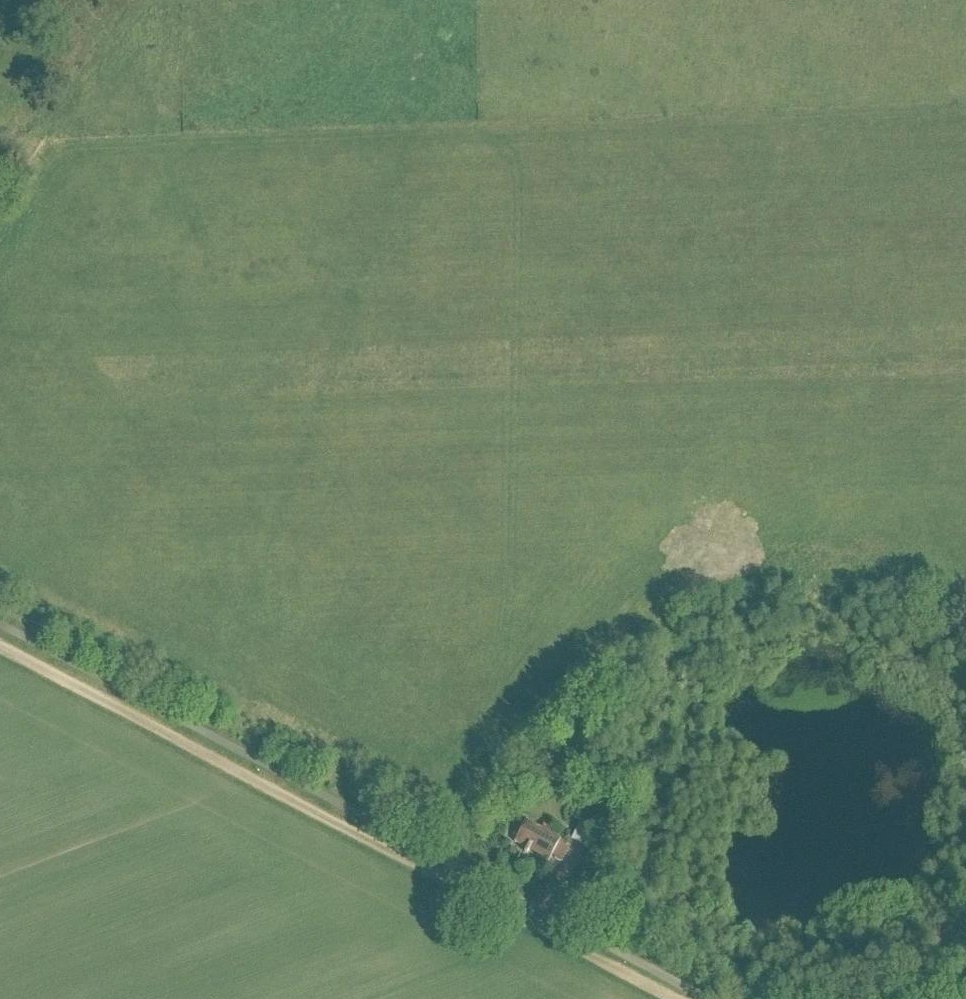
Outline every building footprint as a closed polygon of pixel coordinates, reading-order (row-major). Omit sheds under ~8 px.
[(594,829),(604,807),(586,799),(576,821),(594,829)] [(541,831),(526,823),(514,844),(526,851),(524,855),(527,856),(529,852),(549,863),(551,858),(561,864),(570,847),(551,837),(553,833),(543,828),(541,831)]
